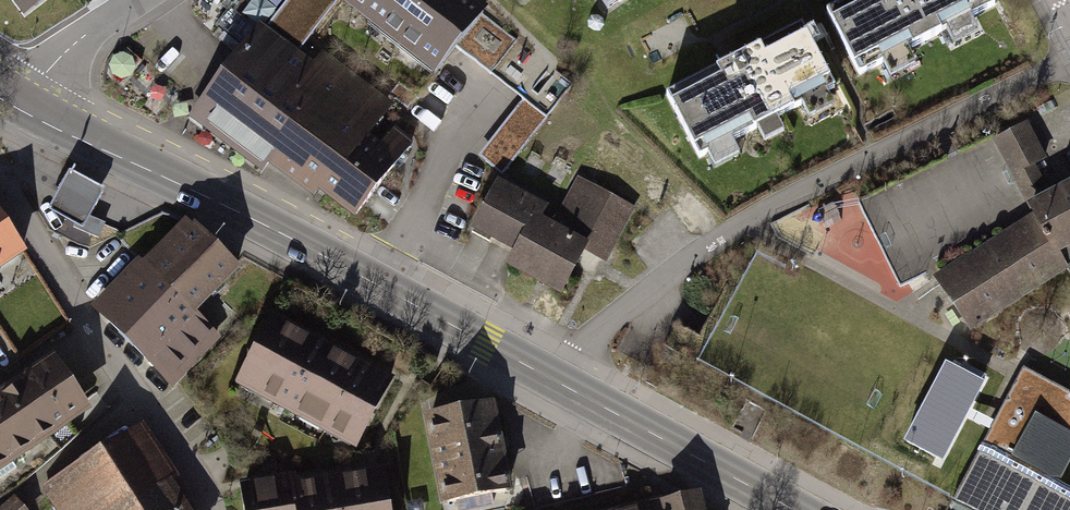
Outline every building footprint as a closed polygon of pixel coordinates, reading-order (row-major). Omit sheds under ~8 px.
[(357,214),(411,144),(394,131),(377,153),(358,138),(387,101),(323,52),(312,67),(296,55),(338,0),(287,0),(263,31),(261,29),(193,116),(263,170),(267,163),(312,198),(321,186),(357,214)] [(437,70),(483,11),(468,0),(346,0),(437,70)] [(608,10),(623,0),(601,0),(608,10)] [(826,12),(859,75),(995,4),(992,0),(849,0),(826,12)] [(834,87),(802,25),(731,62),(666,95),(699,157),(834,87)] [(399,83),(390,95),(407,109),(417,97),(399,83)] [(502,173),(546,117),(529,104),(485,160),(502,173)] [(970,328),(1064,267),(1056,250),(1069,243),(1069,187),(1049,197),(1032,166),(1044,159),(1025,124),(996,139),(1037,217),(938,279),(970,328)] [(901,282),(973,250),(970,152),(866,199),(866,212),(878,238),(878,233),(894,269),(894,266),(901,282)] [(105,192),(70,172),(48,212),(84,231),(105,192)] [(517,250),(513,257),(541,272),(537,279),(561,291),(585,246),(605,256),(631,208),(579,180),(560,216),(498,183),(474,227),(517,250)] [(81,214),(74,230),(99,241),(106,225),(81,214)] [(22,248),(0,215),(0,263),(22,248)] [(185,221),(144,263),(152,272),(151,273),(191,312),(237,266),(197,227),(194,230),(185,221)] [(1056,250),(1064,267),(1066,266),(1069,273),(1069,243),(1056,250)] [(215,336),(191,312),(151,273),(152,272),(144,263),(141,261),(94,308),(170,382),(215,336)] [(241,380),(328,426),(358,369),(272,322),(241,380)] [(0,391),(0,471),(84,412),(47,359),(0,391)] [(1058,482),(1069,460),(1069,392),(1024,368),(951,502),(965,509),(1069,509),(1069,488),(1058,482)] [(388,384),(358,369),(328,426),(357,442),(388,384)] [(490,403),(431,415),(448,502),(507,490),(490,403)] [(145,428),(46,489),(59,509),(187,509),(174,488),(180,485),(145,428)] [(295,488),(299,509),(388,509),(383,474),(340,481),(295,488)] [(295,488),(294,481),(243,489),(247,509),(299,509),(295,488)] [(633,509),(702,509),(700,501),(689,496),(633,509)] [(16,501),(5,509),(24,509),(16,501)]
